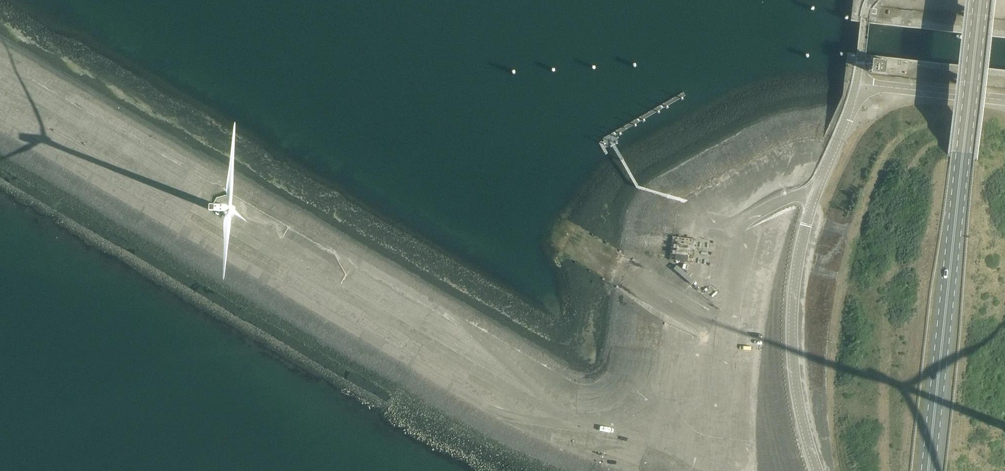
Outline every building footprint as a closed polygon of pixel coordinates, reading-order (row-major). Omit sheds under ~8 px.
[(872,59),(871,73),(884,74),(886,60),(879,60),(872,59)] [(867,120),(877,120),(878,104),(868,104),(867,120)] [(224,212),(224,213),(224,215),(225,216),(226,217),(227,217),(228,217),(230,217),(231,216),(232,215),(232,214),(232,213),(232,212),(231,210),(230,210),(229,209),(228,209),(227,209),(225,210),(224,211),(224,212)] [(677,243),(675,261),(687,262),(689,244),(677,243)]
